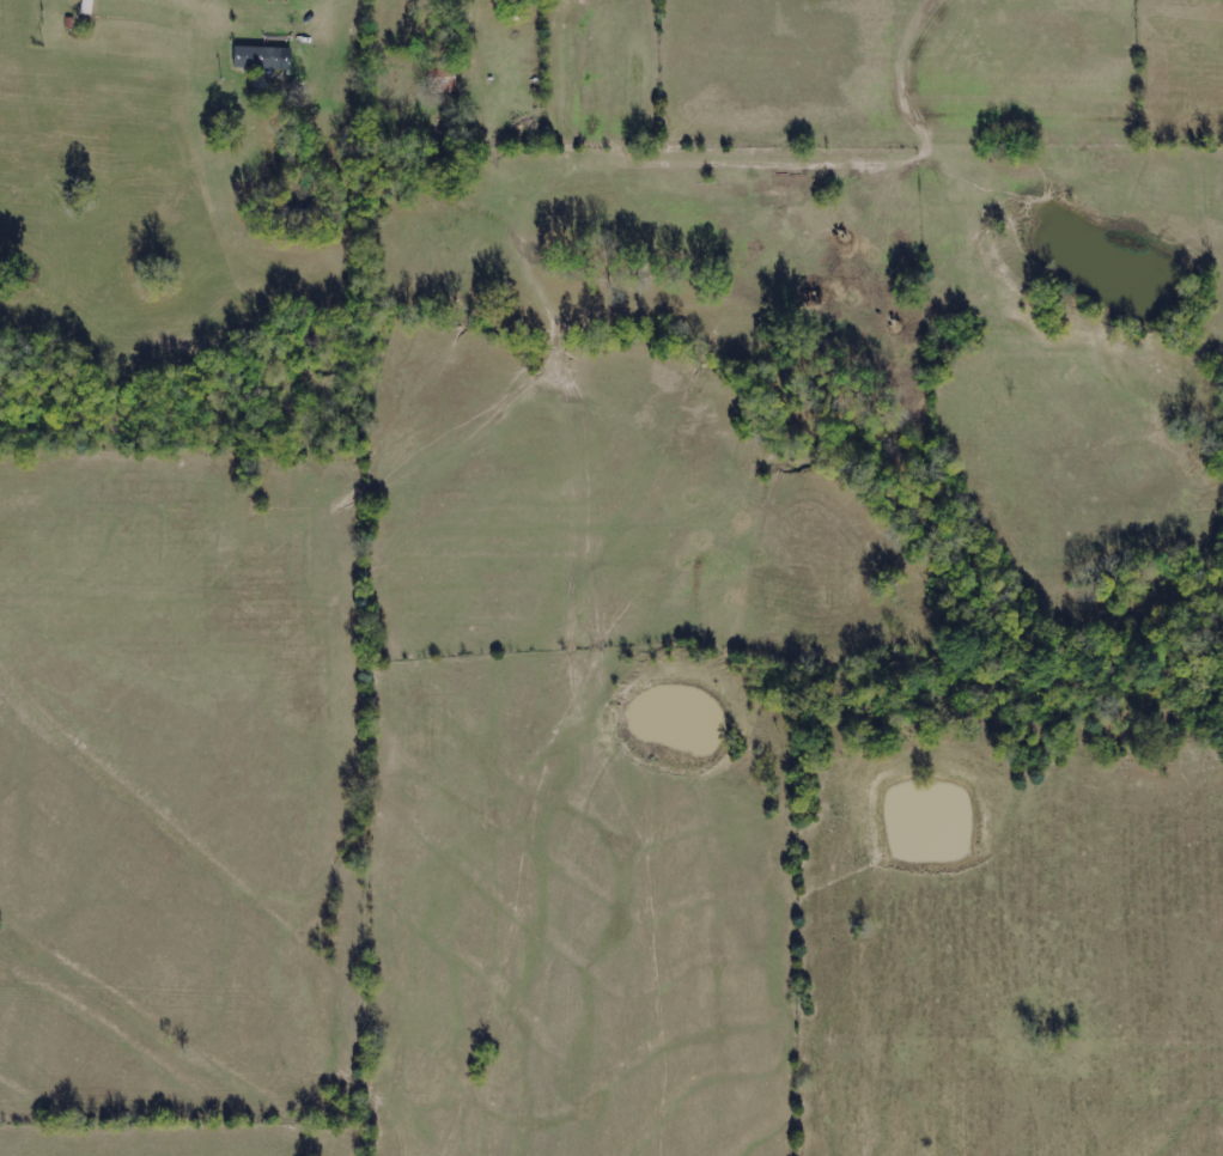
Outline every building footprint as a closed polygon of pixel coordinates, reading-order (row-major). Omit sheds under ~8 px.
[(292,48),(235,47),(234,69),(291,70),(292,48)]
